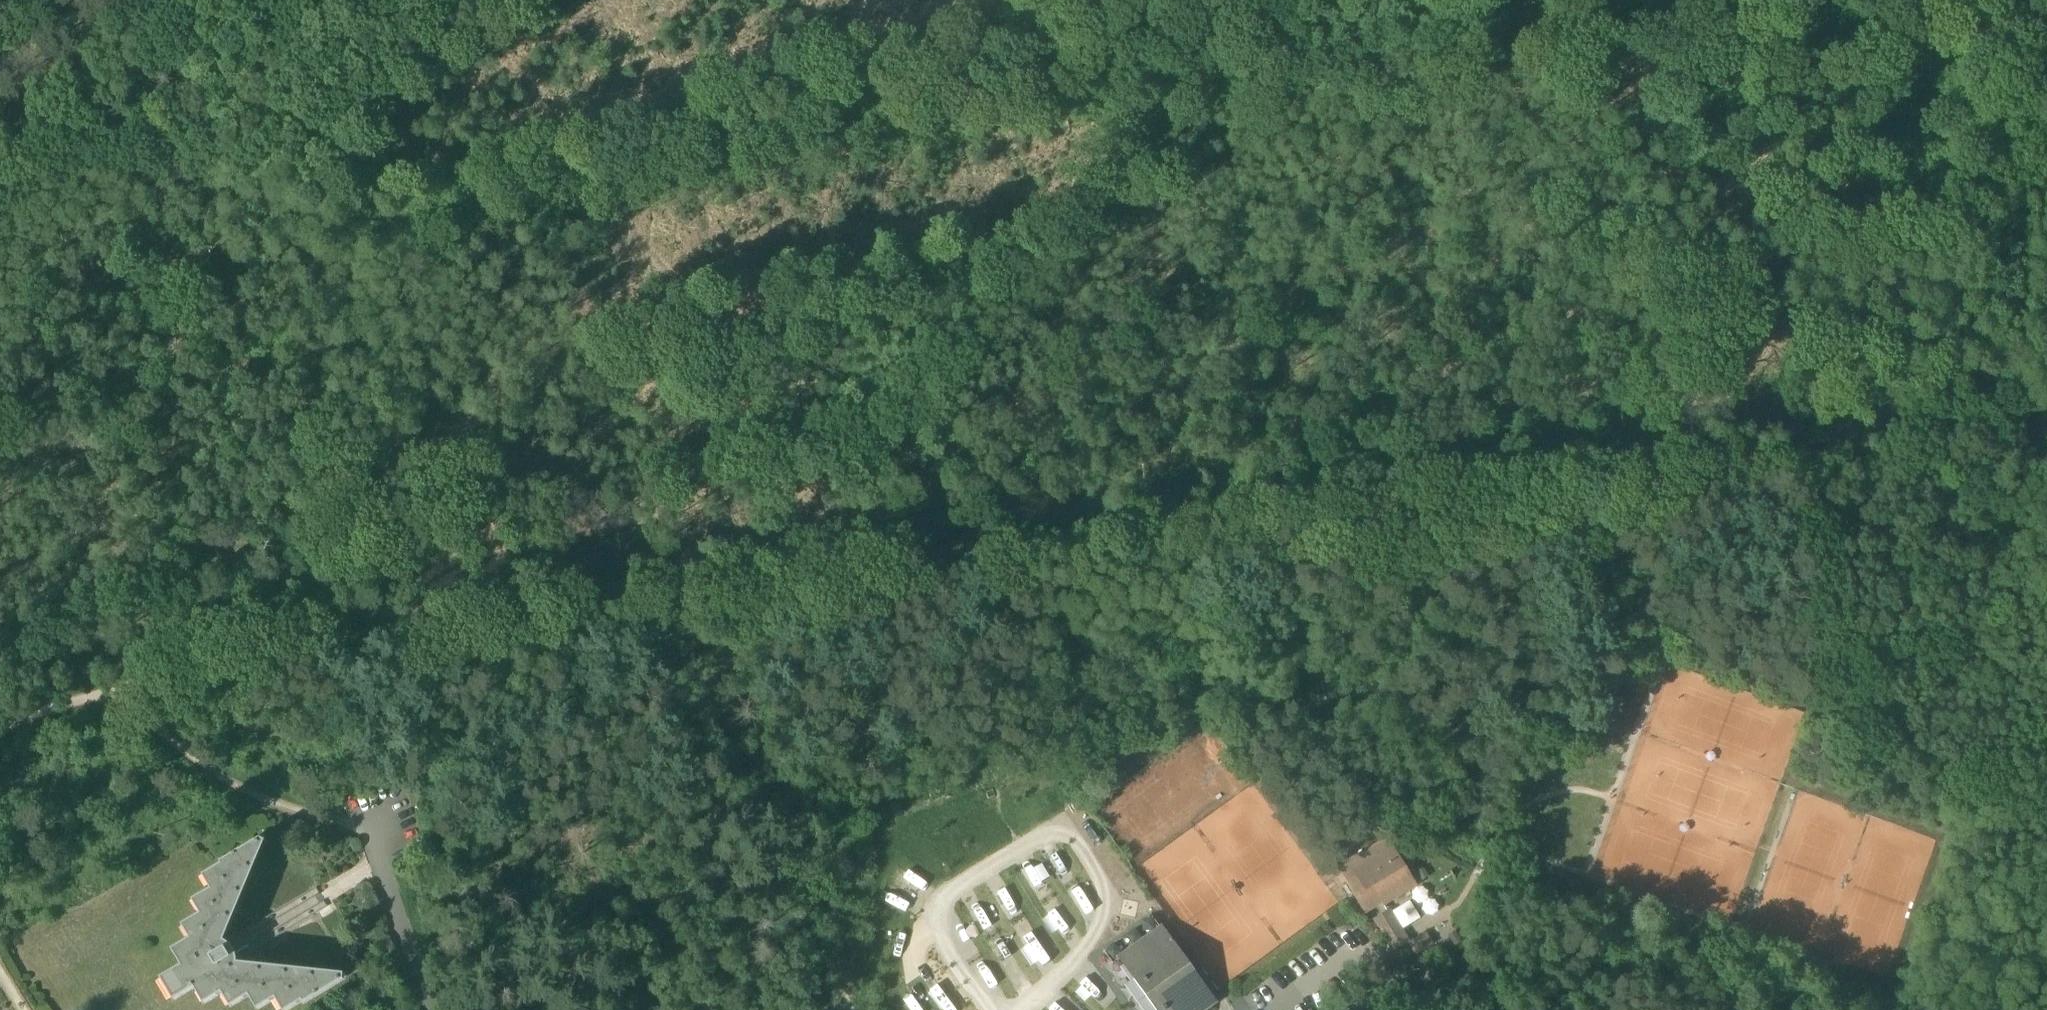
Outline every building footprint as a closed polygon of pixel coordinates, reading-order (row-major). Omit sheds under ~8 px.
[(316,889),(223,944),(220,938),(261,841),(260,840),(221,863),(222,866),(209,873),(216,885),(210,888),(212,890),(199,898),(206,909),(200,913),(201,915),(189,922),(196,934),(190,938),(191,940),(178,947),(185,959),(179,962),(182,967),(166,976),(179,997),(194,988),(197,992),(203,989),(210,1000),(222,993),(224,995),(230,992),(236,1003),(249,996),(250,998),(256,995),(263,1006),(275,999),(276,1001),(282,998),(289,1009),(302,1002),(303,1004),(342,981),(342,980),(238,968),(235,963),(327,908),(316,889)] [(1347,879),(1366,910),(1381,901),(1383,904),(1414,886),(1387,840),(1356,859),(1362,871),(1347,879)] [(1340,868),(1347,879),(1362,871),(1356,859),(1340,868)] [(1374,916),(1390,943),(1402,936),(1386,909),(1374,916)] [(1123,954),(1135,970),(1171,944),(1160,928),(1123,954)] [(1426,933),(1408,943),(1415,955),(1433,944),(1426,933)] [(1164,1009),(1177,1009),(1205,990),(1171,944),(1135,970),(1164,1009)] [(272,966),(337,966),(337,951),(272,950),(272,966)] [(1177,1009),(1201,1009),(1213,1002),(1205,990),(1177,1009)]
